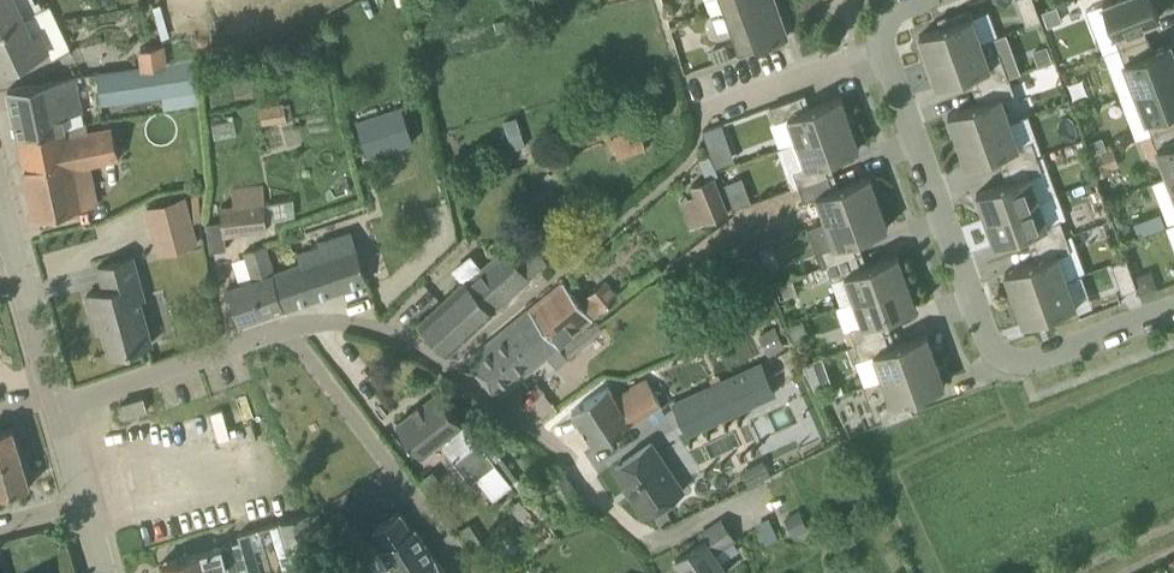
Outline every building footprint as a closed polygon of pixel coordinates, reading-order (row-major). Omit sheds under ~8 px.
[(27,16),(19,0),(0,0),(0,29),(27,16)] [(754,0),(720,0),(724,11),(754,0)] [(739,55),(788,37),(775,0),(754,0),(724,11),(739,55)] [(1042,20),(1035,0),(1018,0),(1027,25),(1042,20)] [(1148,36),(1143,22),(1161,16),(1154,0),(1112,0),(1103,3),(1120,47),(1148,36)] [(1059,6),(1044,12),(1050,27),(1065,21),(1059,6)] [(930,60),(982,41),(971,9),(947,18),(943,20),(945,25),(921,34),(930,60)] [(39,31),(35,33),(27,16),(0,29),(0,64),(3,70),(47,49),(39,31)] [(1148,36),(1120,47),(1136,89),(1173,75),(1173,51),(1171,43),(1153,49),(1148,36)] [(987,55),(982,41),(930,60),(939,86),(976,73),(980,86),(975,88),(975,89),(1010,76),(1000,50),(987,55)] [(142,65),(167,62),(164,42),(140,46),(142,65)] [(726,44),(711,50),(716,63),(731,57),(726,44)] [(1053,58),(1048,44),(1033,49),(1038,64),(1053,58)] [(102,104),(195,91),(191,59),(167,62),(142,65),(118,69),(98,71),(102,104)] [(1173,124),(1173,75),(1136,89),(1152,132),(1173,124)] [(1015,91),(1010,76),(975,89),(981,87),(986,100),(949,113),(958,139),(1011,120),(1002,95),(1015,91)] [(66,126),(64,115),(55,79),(8,89),(18,137),(70,129),(87,126),(86,122),(66,126)] [(777,121),(789,117),(798,141),(851,122),(842,96),(805,109),(801,97),(806,95),(806,93),(771,106),(777,121)] [(263,123),(287,119),(284,102),(260,105),(263,123)] [(402,104),(356,120),(368,156),(414,140),(402,104)] [(1020,145),(1011,120),(958,139),(968,165),(1004,152),(1009,165),(1003,167),(1003,168),(1038,155),(1033,140),(1020,145)] [(794,169),(800,185),(835,172),(834,171),(828,174),(824,161),(860,147),(851,122),(798,141),(806,165),(794,169)] [(721,123),(703,129),(706,138),(724,132),(721,123)] [(1152,132),(1168,175),(1173,172),(1173,124),(1152,132)] [(120,158),(111,125),(88,129),(87,126),(70,129),(18,137),(36,216),(97,204),(89,164),(120,158)] [(519,126),(508,129),(514,147),(524,144),(519,126)] [(645,146),(638,126),(612,135),(619,156),(645,146)] [(1103,136),(1088,142),(1093,154),(1108,148),(1103,136)] [(715,175),(718,173),(710,154),(700,158),(708,177),(691,184),(706,220),(730,211),(715,175)] [(1043,170),(1038,155),(1003,168),(1004,168),(1009,166),(1014,179),(977,192),(987,218),(1039,199),(1031,174),(1043,170)] [(834,188),(829,175),(835,173),(835,172),(800,185),(805,200),(818,195),(827,220),(879,201),(870,175),(834,188)] [(734,206),(753,200),(743,174),(725,181),(734,206)] [(169,237),(202,234),(197,187),(165,190),(169,237)] [(1048,224),(1039,199),(987,218),(996,244),(1033,231),(1037,244),(1032,246),(1032,247),(1067,234),(1061,219),(1048,224)] [(857,254),(852,240),(889,227),(879,201),(827,220),(836,244),(823,249),(828,264),(857,254)] [(224,233),(268,229),(266,203),(222,207),(224,233)] [(1072,249),(1067,234),(1032,247),(1038,245),(1043,258),(1006,271),(1015,297),(1068,278),(1059,253),(1072,249)] [(287,307),(369,279),(357,245),(325,256),(320,244),(297,252),(301,264),(276,273),(287,307)] [(275,273),(265,246),(244,253),(254,281),(229,289),(240,322),(287,307),(276,273),(275,273)] [(493,312),(530,279),(508,251),(485,269),(483,268),(468,281),(466,278),(419,322),(448,353),(494,313),(493,312)] [(862,267),(857,254),(828,264),(834,279),(847,274),(856,299),(908,280),(899,254),(862,267)] [(153,342),(141,298),(145,297),(133,256),(98,266),(105,289),(87,294),(97,330),(104,328),(111,354),(153,342)] [(1123,291),(1138,286),(1127,257),(1113,262),(1123,291)] [(1150,268),(1135,274),(1142,290),(1157,284),(1150,268)] [(1051,320),(1080,310),(1068,278),(1015,297),(1025,323),(1049,314),(1051,320)] [(599,311),(619,293),(607,279),(579,301),(564,283),(532,308),(563,344),(579,331),(594,318),(594,317),(600,312),(599,311)] [(885,332),(881,319),(917,306),(908,280),(856,299),(864,323),(852,328),(857,343),(892,331),(891,330),(885,332)] [(498,394),(531,369),(563,344),(532,308),(468,359),(498,394)] [(775,326),(760,333),(769,353),(784,345),(775,326)] [(891,346),(886,333),(892,331),(857,343),(862,358),(875,353),(884,378),(937,359),(927,333),(891,346)] [(914,410),(909,398),(946,385),(937,359),(884,378),(892,402),(880,407),(885,422),(920,410),(920,408),(914,410)] [(688,431),(776,391),(763,362),(675,403),(688,431)] [(662,405),(645,378),(616,396),(609,386),(573,410),(596,445),(631,422),(632,423),(662,405)] [(535,384),(517,409),(538,423),(555,398),(535,384)] [(455,459),(478,441),(438,390),(397,422),(423,455),(440,442),(454,460),(455,459)] [(231,400),(237,429),(261,424),(255,395),(231,400)] [(124,415),(146,409),(143,397),(121,403),(124,415)] [(796,443),(819,434),(805,402),(782,412),(796,443)] [(13,427),(0,431),(0,463),(22,456),(13,427)] [(635,499),(646,515),(686,488),(654,440),(617,465),(638,497),(635,499)] [(478,441),(455,459),(471,480),(475,477),(494,462),(478,441)] [(31,485),(22,456),(0,463),(0,494),(31,485)] [(568,505),(582,498),(563,458),(549,465),(568,505)] [(494,462),(475,477),(493,500),(512,485),(496,464),(494,462)] [(520,497),(510,506),(521,518),(530,510),(520,497)] [(350,502),(333,513),(340,524),(354,515),(355,509),(350,502)] [(800,510),(784,517),(793,536),(808,529),(800,510)] [(296,572),(334,572),(316,512),(280,521),(296,572)] [(438,562),(419,529),(416,532),(405,514),(378,530),(388,548),(384,550),(397,572),(420,572),(438,562)] [(726,572),(713,553),(733,539),(721,521),(700,535),(703,540),(676,559),(685,572),(725,572),(726,572)] [(249,568),(241,541),(160,562),(163,572),(231,572),(249,568)] [(420,572),(446,572),(440,562),(438,562),(420,572)]
